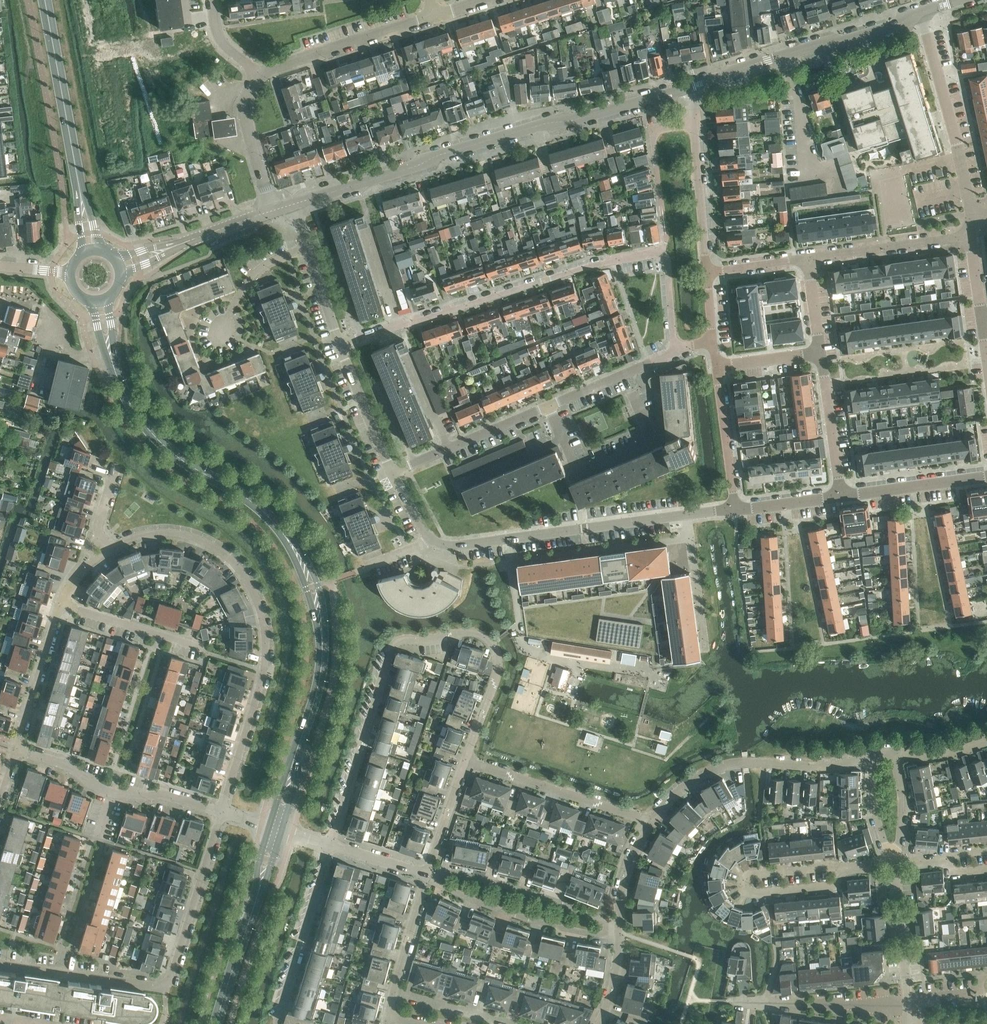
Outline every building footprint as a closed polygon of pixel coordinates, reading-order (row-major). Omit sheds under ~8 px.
[(159,29),(180,26),(176,0),(155,0),(159,29)] [(253,1),(254,15),(267,14),(265,0),(253,0),(253,1)] [(267,14),(278,12),(276,0),(265,0),(267,14)] [(278,12),(290,10),(289,0),(276,0),(278,12)] [(290,10),(302,8),(301,0),(289,0),(290,10)] [(302,8),(314,7),(313,0),(301,0),(302,8)] [(550,17),(561,14),(557,0),(550,0),(545,2),(550,17)] [(561,14),(573,10),(570,0),(557,0),(561,14)] [(573,10),(584,6),(582,0),(570,0),(573,10)] [(719,6),(729,5),(731,17),(727,18),(728,26),(731,26),(732,31),(727,32),(730,51),(743,48),(743,49),(752,48),(747,0),(718,0),(719,6)] [(753,16),(755,33),(759,33),(761,43),(772,42),(770,27),(763,28),(761,15),(759,15),(757,0),(751,0),(753,16)] [(772,5),(771,0),(764,0),(766,10),(773,9),(772,5)] [(796,28),(807,25),(802,10),(804,10),(801,0),(794,0),(797,12),(792,13),(796,28)] [(821,21),(815,1),(809,3),(808,0),(801,0),(804,10),(806,9),(811,24),(821,21)] [(821,21),(832,18),(828,5),(830,4),(828,0),(819,0),(815,1),(821,21)] [(855,0),(837,0),(835,1),(835,0),(828,0),(830,4),(832,4),(836,17),(851,13),(850,9),(857,7),(855,0)] [(873,6),(872,0),(860,0),(862,9),(873,6)] [(240,3),(242,17),(254,15),(253,1),(240,3)] [(533,5),(538,21),(550,17),(545,2),(533,5)] [(672,4),(673,14),(685,11),(683,2),(672,4)] [(230,19),(242,17),(240,3),(228,5),(230,19)] [(522,9),(527,24),(538,21),(533,5),(522,9)] [(700,32),(706,31),(703,6),(697,7),(700,32)] [(613,23),(612,19),(608,7),(602,9),(607,25),(613,23)] [(716,7),(705,7),(706,15),(717,15),(716,7)] [(522,32),(521,26),(527,24),(522,9),(511,12),(516,28),(517,33),(517,34),(522,32)] [(607,25),(602,9),(597,11),(600,23),(601,23),(602,27),(607,25)] [(786,31),(796,28),(792,13),(786,15),(784,9),(778,11),(782,23),(784,23),(786,31)] [(517,34),(517,33),(516,28),(511,12),(499,16),(504,32),(508,30),(509,35),(511,36),(517,34)] [(722,17),(713,18),(714,26),(723,25),(722,17)] [(491,19),(480,22),(479,22),(484,37),(496,33),(491,19)] [(468,26),(474,41),(484,37),(479,22),(468,26)] [(670,38),(667,26),(666,23),(661,24),(661,27),(663,39),(670,38)] [(658,24),(643,27),(645,36),(660,32),(658,24)] [(465,51),(475,48),(476,48),(474,41),(468,26),(457,30),(462,45),(463,44),(465,51)] [(974,45),(985,43),(982,27),(971,29),(974,45)] [(719,54),(729,52),(725,30),(714,32),(719,54)] [(960,49),(967,47),(968,51),(972,50),(972,47),(972,46),(969,31),(963,32),(963,31),(960,32),(959,33),(957,33),(960,49)] [(436,36),(440,49),(452,45),(448,32),(436,36)] [(429,52),(440,49),(436,36),(425,40),(429,52)] [(678,38),(679,41),(682,61),(694,59),(692,45),(690,36),(678,38)] [(173,45),(172,42),(171,38),(160,39),(161,47),(173,45)] [(600,38),(594,39),(596,50),(602,49),(600,38)] [(508,39),(502,41),(506,53),(512,51),(508,39)] [(431,59),(429,52),(425,40),(413,43),(417,56),(420,63),(431,59)] [(670,63),(682,61),(679,41),(669,43),(670,49),(668,49),(670,63)] [(417,56),(413,43),(402,47),(406,60),(417,56)] [(578,46),(579,53),(586,51),(585,44),(578,46)] [(704,44),(692,45),(694,59),(706,57),(704,44)] [(639,79),(649,77),(647,70),(652,69),(648,53),(647,48),(637,50),(639,57),(635,58),(639,79)] [(393,50),(381,53),(388,72),(399,68),(393,50)] [(618,56),(619,56),(618,51),(611,53),(615,67),(621,66),(618,56)] [(904,163),(926,156),(942,151),(911,52),(886,60),(894,86),(873,92),(871,85),(843,94),(844,98),(844,99),(860,149),(860,151),(910,136),(913,146),(900,150),(904,163)] [(370,57),(376,76),(388,72),(381,53),(370,57)] [(580,54),(574,55),(575,66),(582,65),(580,54)] [(632,63),(628,64),(626,54),(619,56),(618,56),(621,66),(621,65),(625,82),(635,80),(632,63)] [(654,76),(665,73),(661,56),(650,59),(654,76)] [(370,57),(359,61),(365,79),(376,76),(370,57)] [(462,60),(466,74),(467,74),(473,73),(468,58),(462,60)] [(466,74),(462,60),(456,61),(461,76),(466,74)] [(347,64),(353,81),(354,83),(365,79),(359,61),(347,64)] [(980,70),(986,68),(986,61),(978,62),(980,70)] [(963,72),(976,70),(975,63),(962,65),(963,72)] [(353,81),(347,64),(336,68),(341,85),(353,81)] [(499,65),(501,72),(492,75),(495,87),(494,88),(500,107),(509,103),(504,87),(510,85),(505,71),(506,71),(504,64),(499,65)] [(579,96),(576,76),(569,77),(567,66),(562,67),(564,80),(565,84),(567,98),(579,96)] [(617,67),(604,70),(608,89),(621,86),(617,67)] [(330,88),(341,85),(336,68),(324,72),(328,84),(329,84),(330,88)] [(534,73),(530,74),(533,102),(542,101),(541,85),(540,77),(535,78),(534,73)] [(545,84),(541,85),(542,101),(551,100),(549,74),(545,74),(545,84)] [(598,74),(599,78),(591,79),(594,93),(605,91),(602,74),(598,74)] [(969,78),(971,87),(986,84),(986,75),(986,74),(969,78)] [(409,77),(412,88),(418,86),(415,75),(409,77)] [(325,94),(319,77),(313,78),(319,96),(325,94)] [(399,79),(403,91),(410,89),(406,77),(399,79)] [(583,95),(594,93),(591,79),(580,82),(583,95)] [(557,80),(553,81),(556,99),(567,98),(565,84),(558,85),(557,80)] [(474,81),(468,83),(478,113),(486,111),(482,97),(479,98),(474,81)] [(304,88),(302,82),(282,88),(286,99),(299,95),(299,96),(303,94),(303,93),(304,93),(303,90),(304,88)] [(469,116),(478,113),(468,83),(464,84),(470,101),(465,102),(469,116)] [(436,84),(423,88),(424,93),(437,89),(436,84)] [(971,87),(973,97),(986,94),(986,84),(971,87)] [(490,110),(500,107),(494,88),(489,89),(487,85),(481,87),(484,95),(485,95),(490,110)] [(518,103),(529,102),(527,85),(517,86),(518,103)] [(815,109),(822,107),(824,113),(834,110),(832,104),(831,104),(827,89),(819,92),(819,91),(818,91),(816,90),(812,91),(811,93),(810,94),(815,109)] [(358,97),(360,105),(372,101),(370,94),(358,97)] [(450,95),(452,100),(451,100),(457,120),(466,117),(461,103),(459,104),(457,97),(456,97),(455,94),(450,95)] [(973,97),(975,106),(986,104),(986,94),(973,97)] [(303,107),(299,96),(299,95),(286,99),(290,111),(303,107)] [(347,101),(349,107),(350,108),(354,107),(360,105),(358,97),(352,99),(347,101)] [(341,111),(338,99),(331,101),(335,113),(341,111)] [(428,106),(427,106),(422,107),(419,100),(416,101),(417,106),(416,106),(423,131),(434,127),(429,112),(430,112),(428,106)] [(443,102),(444,104),(445,108),(444,109),(449,122),(457,120),(451,100),(443,102)] [(194,139),(213,136),(211,120),(212,120),(209,101),(189,104),(194,139)] [(977,116),(986,114),(986,104),(975,106),(977,116)] [(388,115),(391,124),(385,126),(390,141),(400,138),(395,123),(397,122),(396,119),(397,119),(392,106),(387,108),(389,114),(388,115)] [(411,107),(414,117),(409,118),(414,134),(423,131),(416,106),(411,107)] [(737,121),(747,120),(748,120),(748,113),(743,114),(742,106),(717,108),(717,109),(716,111),(716,113),(717,114),(718,120),(737,119),(737,121)] [(303,107),(290,111),(294,123),(307,118),(303,107)] [(330,109),(319,113),(320,119),(332,116),(330,109)] [(440,109),(430,112),(429,112),(434,127),(445,124),(440,109)] [(345,113),(337,116),(339,122),(347,120),(345,113)] [(977,116),(979,125),(986,124),(986,114),(977,116)] [(403,137),(414,134),(409,118),(398,122),(403,137)] [(748,127),(747,120),(737,121),(736,122),(718,124),(719,129),(717,129),(718,135),(719,135),(719,137),(737,135),(736,128),(748,127)] [(357,135),(362,150),(373,147),(366,124),(361,126),(363,133),(357,135)] [(379,145),(390,141),(385,126),(381,127),(379,124),(370,127),(373,135),(376,135),(379,145)] [(979,125),(980,135),(986,133),(986,124),(979,125)] [(326,161),(336,158),(337,158),(332,143),(333,143),(330,133),(329,133),(327,128),(328,128),(327,125),(322,126),(328,145),(322,146),(326,161)] [(294,150),(296,156),(300,170),(310,167),(306,153),(301,133),(299,126),(294,128),(300,148),(294,150)] [(640,128),(626,131),(631,146),(644,142),(640,128)] [(834,138),(840,136),(844,135),(842,128),(832,132),(834,138)] [(350,154),(362,150),(357,135),(351,137),(349,129),(343,131),(350,154)] [(282,132),(285,142),(291,140),(288,130),(282,132)] [(618,149),(626,147),(627,149),(631,148),(631,146),(626,131),(614,135),(618,149)] [(306,153),(310,167),(321,163),(316,149),(312,151),(306,132),(301,133),(306,153)] [(270,136),(273,146),(279,144),(276,134),(270,136)] [(739,143),(750,142),(749,135),(738,136),(739,138),(719,140),(720,147),(719,147),(719,153),(721,153),(721,154),(734,153),(733,146),(739,146),(739,143)] [(338,137),(339,141),(333,143),(332,143),(337,158),(346,155),(340,136),(338,137)] [(821,143),(826,160),(838,156),(848,152),(843,136),(821,143)] [(602,138),(592,141),(597,159),(608,156),(602,138)] [(581,144),(586,162),(597,159),(592,141),(581,144)] [(770,152),(782,150),(781,143),(769,145),(770,152)] [(581,144),(571,147),(576,165),(586,162),(581,144)] [(566,168),(576,165),(571,147),(561,150),(566,168)] [(555,171),(566,168),(561,150),(550,153),(555,171)] [(158,155),(159,159),(160,164),(169,161),(166,152),(158,155)] [(771,163),(771,167),(783,166),(782,152),(772,153),(773,162),(771,163)] [(839,161),(850,157),(848,152),(838,156),(839,161)] [(637,168),(650,164),(647,154),(634,158),(637,168)] [(745,154),(737,155),(721,156),(721,158),(720,159),(720,162),(722,163),(722,168),(746,166),(745,154)] [(619,169),(620,169),(621,173),(627,171),(626,168),(622,155),(616,157),(619,169)] [(296,156),(285,159),(290,173),(300,170),(296,156)] [(618,172),(614,156),(608,158),(612,173),(618,172)] [(527,160),(532,178),(543,174),(538,157),(527,160)] [(841,166),(852,163),(850,157),(839,161),(841,166)] [(290,173),(285,159),(274,162),(279,176),(290,173)] [(527,160),(517,163),(522,181),(532,178),(527,160)] [(191,174),(204,171),(201,163),(189,167),(191,174)] [(517,163),(506,166),(511,184),(522,181),(517,163)] [(842,171),(853,168),(852,163),(841,166),(842,171)] [(218,177),(211,180),(207,181),(212,198),(223,195),(223,193),(231,190),(223,166),(216,169),(218,177)] [(496,170),(491,171),(497,192),(502,190),(501,187),(511,184),(506,166),(495,169),(496,170)] [(623,175),(624,180),(625,184),(650,177),(649,173),(652,173),(651,168),(648,169),(648,168),(633,172),(623,175)] [(739,175),(750,174),(754,174),(754,168),(739,169),(739,171),(722,172),(723,178),(721,178),(722,183),(723,183),(723,184),(739,183),(739,175)] [(844,176),(855,172),(853,168),(842,171),(844,176)] [(489,172),(484,173),(483,172),(473,176),(478,193),(488,190),(489,194),(495,192),(489,172)] [(845,181),(856,177),(855,172),(844,176),(845,181)] [(551,176),(556,191),(561,189),(557,174),(551,176)] [(868,185),(865,175),(857,178),(859,182),(860,187),(868,185)] [(473,200),(472,195),(478,193),(473,176),(462,179),(467,196),(469,201),(473,200)] [(543,178),(548,193),(553,192),(549,176),(543,178)] [(639,191),(652,188),(652,187),(654,186),(653,181),(651,182),(650,177),(625,184),(627,190),(638,187),(639,191)] [(847,186),(859,182),(857,178),(856,178),(856,177),(845,181),(847,186)] [(179,180),(187,206),(197,203),(191,184),(186,186),(183,178),(179,180)] [(599,181),(602,190),(611,187),(609,178),(599,181)] [(462,179),(452,181),(457,199),(467,196),(462,179)] [(187,206),(179,180),(174,181),(177,189),(172,190),(178,209),(187,206)] [(212,198),(207,181),(196,184),(202,202),(212,198)] [(452,181),(442,184),(447,202),(457,199),(452,181)] [(848,191),(860,187),(859,182),(847,186),(848,191)] [(19,201),(19,206),(31,204),(29,183),(18,185),(19,199),(19,201)] [(757,189),(756,183),(740,184),(741,186),(724,187),(724,193),(723,193),(724,198),(725,198),(725,199),(741,198),(751,198),(751,190),(757,189)] [(447,202),(442,184),(431,188),(436,205),(447,202)] [(142,187),(152,218),(162,214),(158,199),(152,201),(147,185),(142,187)] [(142,204),(138,206),(137,206),(141,221),(152,218),(142,187),(137,189),(142,204)] [(571,197),(581,194),(579,188),(569,191),(571,197)] [(607,190),(601,192),(603,200),(610,198),(607,190)] [(419,191),(407,195),(411,209),(423,205),(419,191)] [(636,201),(637,207),(652,205),(652,202),(655,201),(654,191),(638,193),(640,201),(636,201)] [(814,200),(802,202),(803,206),(814,204),(826,203),(838,201),(849,199),(861,198),(860,194),(849,196),(837,197),(825,199),(814,200)] [(407,195),(395,198),(399,212),(401,218),(413,214),(411,209),(407,195)] [(528,203),(534,201),(535,200),(533,195),(526,197),(528,203)] [(544,198),(546,204),(556,201),(554,195),(544,198)] [(158,199),(162,214),(172,211),(168,196),(158,199)] [(785,196),(774,197),(775,204),(779,203),(780,212),(787,211),(785,196)] [(520,199),(522,205),(528,203),(526,197),(520,199)] [(387,216),(399,212),(395,198),(383,201),(387,216)] [(546,204),(544,198),(535,200),(534,201),(536,207),(546,204)] [(743,206),(750,205),(749,198),(742,199),(742,201),(725,203),(725,208),(724,208),(725,213),(726,213),(726,214),(744,213),(743,206)] [(124,224),(130,222),(131,224),(141,221),(137,206),(138,206),(136,201),(126,204),(127,209),(120,212),(124,224)] [(534,201),(528,203),(522,205),(526,216),(538,213),(536,207),(534,201)] [(603,202),(605,213),(613,212),(611,201),(603,202)] [(12,212),(12,208),(4,208),(4,202),(0,203),(0,213),(12,212)] [(15,206),(15,207),(17,219),(23,218),(22,209),(32,208),(31,204),(19,206),(15,206)] [(522,205),(511,208),(513,215),(524,211),(522,205)] [(630,216),(631,221),(658,217),(656,206),(641,209),(642,213),(630,216)] [(8,245),(9,246),(11,245),(12,244),(14,244),(12,224),(18,224),(17,219),(15,207),(12,208),(12,212),(0,213),(0,245),(8,245)] [(513,215),(511,209),(503,212),(505,219),(514,216),(513,215)] [(850,236),(865,234),(866,238),(871,238),(870,234),(873,233),(872,230),(876,229),(874,216),(873,210),(870,210),(795,221),(798,244),(801,243),(801,247),(806,247),(806,243),(821,241),(822,245),(827,244),(826,240),(830,239),(831,243),(836,243),(835,239),(845,237),(846,241),(851,240),(850,236)] [(439,211),(433,213),(437,228),(443,226),(439,211)] [(788,225),(787,212),(780,212),(781,226),(788,225)] [(38,227),(41,227),(40,213),(35,214),(36,220),(25,221),(26,241),(39,239),(38,227)] [(504,222),(502,213),(493,216),(496,224),(504,222)] [(462,216),(464,222),(471,220),(469,214),(462,216)] [(574,214),(568,215),(570,224),(576,222),(574,214)] [(615,214),(607,216),(609,226),(617,225),(615,214)] [(744,214),(742,216),(726,217),(726,222),(725,222),(726,228),(727,228),(727,229),(742,228),(742,229),(749,228),(747,214),(744,214)] [(464,222),(462,216),(455,218),(457,224),(458,225),(459,224),(464,222)] [(378,299),(356,229),(360,228),(358,222),(357,223),(355,217),(332,224),(362,321),(385,313),(383,304),(384,303),(382,298),(378,299)] [(483,220),(483,221),(486,230),(486,229),(488,236),(492,234),(488,222),(492,220),(491,217),(483,220)] [(584,217),(579,218),(580,224),(585,249),(595,247),(592,231),(587,232),(585,223),(584,217)] [(386,228),(388,232),(388,233),(393,232),(390,219),(384,221),(385,223),(386,228)] [(473,229),(484,226),(482,219),(471,223),(473,229)] [(592,231),(595,247),(606,245),(603,230),(601,221),(596,222),(598,230),(592,231)] [(428,229),(426,222),(416,225),(418,232),(428,229)] [(385,223),(375,226),(374,227),(375,231),(386,228),(385,223)] [(649,223),(638,224),(629,226),(629,225),(626,226),(627,231),(630,230),(632,243),(641,242),(639,229),(645,228),(648,242),(660,240),(658,231),(659,231),(658,226),(657,226),(657,224),(649,226),(649,223)] [(448,227),(451,237),(462,233),(459,224),(458,225),(457,224),(448,227)] [(573,236),(567,238),(572,253),(582,250),(574,225),(570,227),(573,236)] [(558,226),(553,228),(562,256),(572,253),(567,238),(562,239),(558,226)] [(451,237),(448,227),(439,230),(442,240),(451,237)] [(620,227),(606,229),(607,233),(610,245),(624,242),(624,240),(625,240),(624,235),(623,235),(622,230),(620,230),(620,227)] [(549,229),(551,237),(546,238),(552,259),(562,256),(553,228),(549,229)] [(742,229),(742,231),(727,232),(728,238),(726,238),(727,243),(728,243),(729,245),(752,243),(752,236),(749,236),(749,228),(742,229)] [(440,236),(438,232),(425,236),(426,240),(440,236)] [(542,263),(543,262),(552,259),(546,238),(541,240),(538,232),(533,234),(542,263)] [(790,240),(789,232),(777,233),(778,241),(790,240)] [(476,237),(470,239),(474,251),(480,249),(476,237)] [(520,270),(530,267),(525,251),(520,253),(515,237),(510,239),(520,270)] [(426,245),(423,238),(417,240),(419,248),(426,245)] [(511,256),(506,257),(505,258),(510,273),(520,270),(510,239),(506,240),(511,256)] [(531,249),(525,251),(530,267),(540,263),(532,239),(528,241),(531,249)] [(395,251),(408,248),(406,242),(394,245),(395,251)] [(439,262),(434,247),(428,249),(432,264),(439,262)] [(500,276),(510,273),(505,258),(506,257),(503,248),(498,250),(501,259),(495,261),(500,276)] [(396,257),(397,262),(398,266),(399,268),(415,264),(414,261),(413,257),(410,250),(395,255),(396,257)] [(941,256),(944,277),(956,276),(953,252),(941,254),(941,256)] [(490,279),(500,276),(495,261),(490,263),(487,254),(482,255),(490,279)] [(488,280),(480,255),(475,257),(478,266),(473,268),(478,283),(488,280)] [(468,287),(478,283),(473,268),(468,269),(464,256),(458,258),(468,287)] [(941,256),(931,257),(934,279),(944,277),(941,256)] [(931,257),(921,259),(924,280),(934,279),(931,257)] [(458,290),(468,287),(458,258),(454,259),(458,272),(453,274),(458,290)] [(921,259),(911,260),(914,281),(924,280),(921,259)] [(911,260),(901,262),(904,283),(914,281),(911,260)] [(901,262),(891,263),(894,284),(904,283),(901,262)] [(891,263),(881,264),(884,286),(894,284),(891,263)] [(881,264),(871,266),(874,287),(884,286),(881,264)] [(458,290),(453,274),(448,276),(444,265),(439,267),(442,278),(443,278),(448,293),(458,290)] [(871,266),(861,267),(864,288),(874,287),(871,266)] [(861,267),(850,269),(853,290),(864,288),(861,267)] [(832,293),(843,291),(840,270),(841,270),(841,268),(829,270),(832,293)] [(853,290),(850,269),(841,270),(840,270),(843,291),(853,290)] [(434,282),(427,284),(425,278),(426,278),(423,271),(418,272),(420,280),(422,286),(427,300),(438,296),(434,282)] [(234,289),(228,273),(218,277),(224,293),(234,289)] [(592,278),(594,286),(583,290),(585,294),(596,290),(610,285),(606,273),(592,278)] [(224,293),(218,277),(207,281),(214,297),(224,293)] [(758,283),(738,286),(739,295),(737,295),(738,302),(740,301),(741,308),(738,308),(741,325),(743,325),(744,331),(742,331),(743,338),(745,338),(746,346),(774,342),(774,343),(783,342),(783,344),(796,342),(795,340),(804,339),(796,277),(787,279),(787,277),(774,278),(774,280),(765,281),(766,283),(758,284),(758,283)] [(277,278),(257,286),(255,286),(276,342),(298,334),(289,309),(294,307),(295,307),(296,307),(296,306),(297,305),(297,304),(297,303),(296,302),(296,301),(295,301),(294,301),(293,300),(293,301),(292,301),(291,301),(287,303),(277,278)] [(207,281),(197,284),(204,301),(214,297),(207,281)] [(573,283),(562,287),(571,314),(575,313),(572,304),(570,301),(578,299),(573,283)] [(204,301),(197,284),(187,288),(194,305),(204,301)] [(598,296),(600,302),(614,297),(610,285),(596,290),(585,294),(587,299),(587,300),(598,296)] [(427,300),(422,286),(410,289),(415,304),(427,300)] [(564,307),(565,312),(566,316),(571,314),(562,287),(550,291),(555,306),(563,303),(564,307)] [(187,288),(178,292),(177,292),(184,309),(194,305),(187,288)] [(162,304),(161,304),(179,312),(180,310),(184,309),(177,292),(178,292),(177,291),(167,295),(166,295),(168,299),(167,299),(166,300),(164,301),(162,303),(162,304)] [(551,307),(546,292),(535,296),(543,320),(548,318),(545,309),(551,307)] [(535,296),(524,299),(529,314),(536,312),(539,322),(544,321),(543,320),(535,296)] [(600,302),(603,308),(589,314),(591,319),(619,309),(614,297),(600,302)] [(524,299),(514,303),(518,318),(522,329),(527,328),(523,316),(529,314),(524,299)] [(518,318),(514,303),(502,306),(507,321),(514,319),(518,331),(522,329),(518,318)] [(158,315),(162,325),(163,325),(179,318),(178,315),(179,312),(161,304),(161,306),(161,307),(161,308),(161,309),(161,310),(161,311),(161,312),(161,313),(158,315)] [(20,325),(25,309),(23,307),(21,309),(9,305),(5,321),(20,325)] [(498,308),(487,311),(492,326),(499,324),(500,329),(502,328),(505,335),(509,334),(505,321),(503,322),(498,308)] [(25,309),(20,325),(35,330),(40,314),(25,310),(25,309)] [(487,311),(476,315),(481,330),(492,326),(487,311)] [(587,314),(572,319),(575,325),(589,320),(587,314)] [(622,319),(620,314),(597,322),(599,328),(608,324),(611,331),(625,326),(624,324),(626,324),(624,318),(622,319)] [(468,334),(469,338),(469,339),(471,344),(476,342),(474,337),(472,333),(481,330),(476,315),(465,318),(469,333),(468,334)] [(951,339),(962,338),(959,315),(948,316),(951,339)] [(941,339),(951,337),(948,316),(938,317),(941,339)] [(932,340),(941,339),(938,317),(929,319),(932,340)] [(163,325),(167,335),(183,328),(179,318),(163,325)] [(572,320),(572,319),(563,322),(565,328),(574,325),(573,320),(572,320)] [(922,341),(932,340),(929,319),(919,320),(922,341)] [(458,320),(446,324),(451,338),(463,335),(458,320)] [(913,343),(922,341),(919,320),(910,321),(913,343)] [(903,344),(913,343),(910,321),(900,323),(903,344)] [(894,345),(903,344),(900,323),(891,324),(894,345)] [(446,324),(435,328),(439,342),(451,338),(446,324)] [(884,347),(894,345),(891,324),(881,325),(884,347)] [(20,336),(30,339),(33,330),(15,325),(14,330),(0,326),(0,341),(17,346),(20,336)] [(591,325),(577,329),(577,330),(579,335),(583,334),(583,335),(593,331),(591,325)] [(875,348),(884,347),(881,325),(872,327),(875,348)] [(629,337),(625,326),(611,331),(613,337),(597,343),(600,348),(615,342),(629,337)] [(865,349),(875,348),(872,327),(862,328),(865,349)] [(183,328),(167,335),(171,345),(187,338),(183,328)] [(439,342),(435,328),(423,332),(427,346),(439,342)] [(856,351),(865,349),(862,328),(853,329),(856,351)] [(845,354),(856,353),(853,329),(841,331),(845,354)] [(564,334),(566,340),(579,335),(577,330),(564,334)] [(566,340),(564,334),(551,339),(554,344),(566,340)] [(533,336),(526,339),(528,344),(536,341),(533,336)] [(633,349),(629,337),(615,342),(600,348),(601,353),(612,349),(614,355),(619,353),(619,354),(630,351),(633,349)] [(191,349),(187,338),(171,345),(174,355),(191,349)] [(471,344),(469,339),(463,342),(466,351),(471,365),(477,363),(472,349),(472,346),(471,344)] [(514,349),(527,344),(525,339),(512,344),(514,349)] [(592,349),(586,352),(592,367),(602,363),(596,349),(599,347),(596,340),(590,343),(592,349)] [(412,445),(430,437),(434,435),(430,426),(432,426),(430,420),(425,422),(397,354),(401,353),(399,347),(398,348),(396,342),(373,352),(412,445)] [(512,343),(505,345),(508,351),(514,349),(512,344),(512,343)] [(456,354),(453,344),(447,346),(450,355),(456,354)] [(539,351),(536,345),(528,348),(530,354),(532,354),(539,351)] [(422,348),(412,352),(414,357),(424,352),(422,348)] [(174,355),(178,365),(195,359),(191,349),(174,355)] [(304,349),(282,357),(304,413),(326,405),(316,380),(322,378),(323,378),(324,377),(324,376),(324,375),(324,374),(324,373),(323,373),(323,372),(322,372),(321,371),(320,372),(319,372),(314,374),(304,349)] [(518,352),(520,357),(529,353),(527,349),(518,352)] [(551,366),(557,380),(558,379),(559,381),(563,379),(562,378),(567,376),(557,353),(558,353),(557,351),(553,353),(553,354),(557,364),(551,366)] [(562,351),(558,353),(557,353),(567,376),(572,374),(572,375),(577,373),(576,372),(577,371),(571,358),(566,360),(562,351)] [(416,361),(426,357),(424,352),(414,357),(416,361)] [(576,356),(576,357),(582,371),(592,367),(586,352),(576,356)] [(259,353),(249,357),(255,374),(265,370),(259,353)] [(2,362),(15,366),(16,360),(3,356),(3,357),(0,356),(0,368),(2,362)] [(35,365),(37,360),(25,357),(24,362),(35,365)] [(239,361),(245,378),(255,374),(249,357),(239,361)] [(417,366),(428,361),(426,357),(416,361),(417,366)] [(75,406),(87,366),(58,358),(46,398),(75,406)] [(178,365),(182,375),(199,369),(195,359),(178,365)] [(544,360),(539,362),(543,372),(538,374),(544,387),(553,383),(544,360)] [(239,361),(229,365),(235,382),(245,378),(239,361)] [(419,370),(430,366),(428,361),(417,366),(419,370)] [(648,381),(649,382),(651,387),(651,386),(661,384),(664,409),(661,410),(661,409),(660,409),(661,411),(662,413),(662,414),(662,416),(663,417),(663,419),(663,420),(663,422),(663,423),(663,425),(663,426),(663,428),(662,433),(661,434),(661,435),(661,437),(661,438),(661,439),(662,441),(662,442),(663,445),(654,449),(655,452),(571,487),(580,506),(673,467),(672,467),(677,465),(697,457),(692,446),(693,446),(694,445),(694,444),(695,443),(695,442),(687,365),(687,364),(686,363),(685,363),(684,363),(683,363),(651,377),(650,377),(649,378),(649,379),(648,380),(648,381)] [(229,365),(219,369),(225,386),(235,382),(229,365)] [(421,374),(432,370),(430,366),(419,370),(421,374)] [(482,372),(480,367),(468,372),(470,377),(482,372)] [(529,367),(525,368),(534,391),(544,387),(538,374),(533,376),(529,367)] [(433,370),(437,381),(443,379),(438,368),(433,370)] [(525,395),(534,391),(525,368),(521,370),(522,374),(517,376),(519,382),(525,395)] [(185,386),(189,385),(189,386),(190,387),(191,388),(191,389),(193,390),(194,390),(195,391),(202,373),(200,372),(199,369),(182,375),(181,375),(185,385),(185,386)] [(219,369),(208,373),(215,389),(225,386),(219,369)] [(423,379),(434,374),(432,370),(421,374),(423,379)] [(17,385),(28,389),(32,377),(20,373),(17,385)] [(202,391),(203,391),(205,395),(205,394),(215,390),(215,389),(208,373),(205,374),(202,373),(195,391),(196,391),(197,392),(199,392),(201,392),(202,391)] [(811,373),(790,376),(792,387),(812,384),(811,373)] [(425,383),(436,379),(434,374),(423,379),(425,383)] [(510,375),(506,376),(515,399),(525,395),(519,382),(514,384),(510,375)] [(506,403),(515,399),(506,376),(502,378),(506,387),(500,390),(506,403)] [(427,388),(437,383),(436,379),(425,383),(427,388)] [(941,391),(939,379),(929,380),(932,401),(942,400),(942,398),(941,391)] [(761,380),(735,383),(737,394),(762,390),(761,380)] [(932,401),(929,380),(919,381),(922,403),(932,401)] [(922,403),(919,381),(909,383),(911,404),(922,403)] [(429,392),(439,388),(437,383),(427,388),(429,392)] [(487,384),(497,407),(506,403),(500,390),(495,392),(491,383),(487,384)] [(911,404),(909,383),(898,384),(901,405),(911,404)] [(497,407),(487,384),(483,386),(487,395),(481,398),(487,411),(497,407)] [(814,394),(812,384),(792,387),(793,397),(814,394)] [(901,405),(898,384),(888,385),(891,407),(901,405)] [(891,407),(888,385),(878,387),(881,408),(891,407)] [(881,408),(878,387),(868,388),(871,409),(881,408)] [(955,417),(962,416),(974,414),(971,387),(941,391),(942,398),(959,396),(960,402),(957,402),(957,407),(954,408),(955,417)] [(431,397),(441,392),(439,388),(429,392),(431,397)] [(858,390),(858,388),(846,389),(850,412),(861,411),(858,390)] [(871,409),(868,388),(858,390),(861,411),(871,409)] [(454,423),(460,421),(461,424),(473,419),(467,407),(461,392),(460,389),(457,390),(459,397),(458,397),(460,404),(463,409),(457,412),(456,409),(450,412),(454,423)] [(466,390),(461,392),(467,407),(473,419),(484,415),(479,403),(473,405),(470,400),(466,390)] [(763,400),(762,390),(737,394),(736,394),(738,404),(763,400)] [(432,401),(443,397),(441,392),(431,397),(432,401)] [(23,407),(36,411),(40,398),(27,394),(23,407)] [(815,404),(814,394),(793,397),(794,407),(815,404)] [(434,406),(445,401),(443,397),(432,401),(434,406)] [(765,411),(763,400),(738,404),(739,414),(765,411)] [(436,410),(447,406),(445,401),(434,406),(436,410)] [(816,414),(815,404),(794,407),(796,417),(816,414)] [(447,406),(436,410),(438,415),(449,410),(447,406)] [(765,411),(739,414),(741,424),(766,420),(765,411)] [(818,424),(816,414),(796,417),(797,427),(818,424)] [(309,429),(311,432),(331,484),(353,476),(343,451),(349,449),(350,449),(351,448),(351,447),(351,446),(352,446),(351,445),(351,444),(350,444),(350,443),(349,443),(348,443),(347,443),(346,443),(341,445),(331,420),(309,429)] [(768,432),(766,420),(741,424),(742,434),(763,431),(763,432),(768,432)] [(819,435),(818,424),(797,427),(798,438),(819,435)] [(76,431),(78,434),(87,429),(84,426),(76,431)] [(15,429),(13,434),(29,438),(31,433),(15,429)] [(763,431),(742,434),(743,445),(764,442),(763,432),(763,431)] [(13,434),(12,439),(17,440),(16,445),(28,448),(30,442),(37,444),(38,441),(13,434)] [(975,438),(964,439),(966,457),(966,459),(978,458),(975,438)] [(87,447),(81,439),(74,443),(73,447),(63,444),(59,458),(64,459),(63,464),(71,466),(80,469),(80,468),(81,462),(87,464),(90,452),(85,451),(86,448),(87,447)] [(806,441),(807,448),(819,446),(818,439),(806,441)] [(964,439),(954,441),(957,459),(966,457),(964,439)] [(527,450),(523,440),(518,442),(522,452),(527,450)] [(954,441),(944,442),(947,460),(957,459),(954,441)] [(514,444),(518,454),(522,452),(518,442),(514,444)] [(944,442),(935,443),(938,461),(947,460),(944,442)] [(935,443),(926,445),(928,463),(938,461),(935,443)] [(509,446),(513,456),(518,454),(514,444),(509,446)] [(926,445),(916,446),(918,464),(928,463),(926,445)] [(473,512),(562,474),(565,473),(558,456),(561,455),(557,446),(549,449),(550,453),(547,454),(548,457),(465,492),(473,512)] [(504,448),(508,458),(513,456),(509,446),(504,448)] [(916,446),(906,447),(909,465),(918,464),(916,446)] [(759,454),(758,447),(746,449),(747,456),(759,454)] [(906,447),(897,449),(899,466),(909,465),(906,447)] [(499,450),(503,460),(508,458),(504,448),(499,450)] [(897,449),(887,450),(890,468),(899,466),(897,449)] [(494,452),(499,462),(503,460),(499,450),(494,452)] [(887,450),(878,451),(880,469),(890,468),(887,450)] [(868,452),(871,470),(880,469),(878,451),(868,452)] [(490,454),(494,464),(499,462),(494,452),(490,454)] [(871,470),(868,452),(857,454),(860,474),(872,472),(871,470)] [(485,456),(489,466),(494,464),(490,454),(485,456)] [(480,458),(484,468),(489,466),(485,456),(480,458)] [(821,457),(808,458),(810,475),(823,474),(821,457)] [(475,460),(479,470),(484,468),(480,458),(475,460)] [(796,460),(799,477),(810,475),(808,458),(796,460)] [(470,462),(475,472),(479,470),(475,460),(470,462)] [(784,461),(787,479),(799,477),(796,460),(784,461)] [(772,463),(774,480),(787,479),(784,461),(772,463)] [(466,464),(470,474),(475,472),(470,462),(466,464)] [(760,465),(762,482),(774,480),(772,463),(760,465)] [(461,466),(465,476),(470,474),(466,464),(461,466)] [(762,482),(760,465),(749,466),(751,483),(762,482)] [(93,472),(80,468),(80,469),(71,466),(69,473),(70,473),(67,484),(92,491),(96,480),(91,478),(93,472)] [(456,468),(460,478),(465,476),(461,466),(456,468)] [(451,470),(456,480),(460,478),(456,468),(451,470)] [(45,477),(44,483),(51,485),(53,479),(45,477)] [(69,503),(82,507),(84,501),(89,502),(92,491),(67,484),(64,495),(71,497),(69,503)] [(967,492),(971,518),(980,517),(986,516),(986,489),(967,492)] [(358,556),(380,547),(371,522),(375,520),(376,520),(377,520),(378,520),(378,519),(378,518),(379,518),(379,517),(379,516),(378,515),(377,514),(376,514),(375,514),(374,514),(373,514),(368,516),(359,491),(337,500),(358,556)] [(3,499),(16,503),(18,497),(5,493),(3,499)] [(11,510),(13,502),(4,500),(1,508),(11,510)] [(82,507),(69,503),(67,509),(60,507),(56,518),(82,526),(85,514),(80,513),(82,507)] [(863,532),(872,531),(869,513),(868,505),(856,507),(852,507),(840,509),(841,517),(843,535),(852,534),(863,532)] [(935,514),(938,526),(953,523),(951,511),(935,514)] [(21,517),(20,517),(19,519),(18,525),(24,527),(26,519),(21,517)] [(56,518),(53,529),(52,528),(49,535),(66,540),(68,534),(78,537),(82,526),(56,518)] [(889,520),(889,531),(904,531),(904,519),(889,520)] [(828,529),(839,527),(838,521),(827,523),(828,529)] [(938,526),(940,537),(955,534),(953,523),(938,526)] [(809,532),(812,543),(827,540),(824,529),(809,532)] [(905,542),(904,531),(889,531),(890,543),(905,542)] [(940,537),(942,548),(957,545),(955,534),(940,537)] [(14,542),(19,544),(21,544),(23,538),(16,535),(14,542)] [(45,553),(66,559),(70,547),(64,546),(66,540),(49,535),(48,541),(49,542),(45,553)] [(762,536),(763,548),(778,547),(777,535),(762,536)] [(812,543),(814,554),(829,551),(827,540),(812,543)] [(13,542),(7,559),(14,561),(19,544),(14,542),(13,542)] [(906,553),(905,542),(890,543),(890,554),(906,553)] [(957,545),(942,548),(945,559),(960,556),(957,545)] [(169,570),(171,549),(160,547),(159,553),(150,554),(152,569),(157,568),(169,570)] [(523,594),(671,574),(667,547),(519,567),(523,594)] [(778,547),(763,548),(763,559),(779,559),(778,547)] [(186,573),(191,558),(182,555),(183,550),(171,549),(169,570),(181,571),(186,573)] [(152,569),(150,554),(141,555),(139,550),(128,555),(136,574),(147,570),(152,569)] [(829,551),(814,554),(816,565),(831,562),(829,551)] [(66,559),(45,553),(42,563),(38,562),(36,569),(50,573),(52,566),(63,570),(66,559)] [(906,565),(906,553),(890,554),(891,566),(906,565)] [(136,574),(128,555),(117,559),(119,564),(112,569),(121,582),(125,579),(136,574)] [(960,556),(945,559),(947,571),(962,568),(960,556)] [(190,574),(200,581),(212,563),(202,557),(199,561),(191,558),(186,573),(190,574)] [(763,559),(764,571),(779,570),(779,559),(763,559)] [(831,562),(816,565),(818,577),(833,574),(831,562)] [(200,581),(210,588),(213,591),(225,581),(219,574),(222,570),(212,563),(200,581)] [(906,565),(891,566),(892,577),(907,576),(906,565)] [(394,603),(407,610),(413,612),(428,612),(434,611),(445,605),(447,607),(456,594),(461,596),(463,580),(448,573),(441,570),(439,570),(439,569),(438,568),(437,568),(437,567),(436,567),(435,567),(434,567),(434,568),(433,568),(433,569),(433,570),(432,570),(432,571),(433,572),(433,573),(434,573),(434,574),(433,576),(436,577),(431,583),(424,586),(416,585),(409,581),(405,573),(380,579),(382,586),(390,599),(394,603)] [(962,568),(947,571),(949,582),(964,579),(962,568)] [(50,573),(36,569),(34,574),(32,573),(29,585),(49,591),(53,580),(48,578),(50,573)] [(121,582),(112,569),(105,574),(101,571),(93,580),(114,598),(122,589),(117,585),(121,582)] [(779,570),(764,571),(765,582),(780,581),(779,570)] [(818,577),(821,588),(836,585),(834,579),(841,577),(840,572),(833,574),(818,577)] [(703,658),(691,574),(664,577),(676,662),(703,658)] [(892,577),(892,588),(908,588),(907,576),(892,577)] [(949,582),(951,593),(967,590),(964,579),(949,582)] [(102,603),(103,602),(107,606),(114,598),(93,580),(86,589),(90,593),(86,601),(100,607),(102,603)] [(222,606),(241,596),(235,585),(231,588),(225,581),(213,591),(217,595),(222,606)] [(780,581),(765,582),(765,594),(781,593),(780,581)] [(49,591),(29,585),(25,596),(28,597),(26,602),(26,603),(39,607),(41,601),(46,602),(49,591)] [(821,588),(823,599),(838,596),(836,585),(821,588)] [(892,588),(893,600),(908,599),(908,588),(892,588)] [(951,593),(954,604),(969,601),(967,590),(951,593)] [(781,593),(765,594),(766,605),(781,604),(781,593)] [(141,611),(145,598),(139,596),(136,603),(135,609),(141,611)] [(229,621),(244,617),(242,608),(247,606),(241,596),(222,606),(228,616),(229,621)] [(838,596),(823,599),(825,610),(840,607),(838,596)] [(133,614),(135,609),(136,603),(134,599),(127,608),(128,609),(133,614)] [(894,611),(909,610),(908,599),(893,600),(894,611)] [(13,617),(18,619),(18,620),(39,626),(42,614),(37,613),(39,607),(26,603),(26,602),(22,601),(20,608),(16,607),(13,617)] [(969,601),(954,604),(956,616),(971,613),(969,601)] [(154,619),(165,623),(170,606),(159,603),(154,619)] [(781,604),(766,605),(767,616),(782,615),(781,604)] [(170,606),(165,623),(176,626),(182,609),(170,606)] [(840,607),(825,610),(827,621),(842,618),(840,607)] [(132,619),(133,614),(128,609),(122,616),(132,619)] [(909,610),(894,611),(894,623),(910,622),(909,610)] [(202,615),(196,613),(192,626),(198,628),(202,615)] [(767,616),(767,628),(783,627),(782,615),(767,616)] [(230,638),(252,638),(252,626),(246,626),(244,617),(229,621),(230,626),(230,638)] [(641,649),(644,625),(600,618),(596,642),(641,649)] [(842,618),(827,621),(830,633),(845,630),(842,618)] [(39,626),(18,620),(15,630),(14,629),(12,636),(15,637),(28,641),(30,635),(35,637),(39,626)] [(88,631),(71,626),(68,637),(85,642),(88,631)] [(783,639),(783,627),(767,628),(768,640),(783,639)] [(11,642),(8,654),(28,660),(32,648),(27,647),(28,641),(15,637),(14,643),(11,642)] [(65,647),(81,653),(85,642),(68,637),(65,647)] [(229,654),(244,658),(246,649),(252,649),(252,638),(230,638),(230,649),(229,654)] [(136,658),(139,647),(122,642),(119,653),(136,658)] [(610,663),(612,651),(553,642),(551,653),(610,663)] [(453,654),(451,662),(457,664),(457,666),(467,669),(474,647),(463,644),(461,650),(455,648),(455,649),(453,654)] [(61,658),(78,663),(81,653),(65,647),(61,658)] [(474,647),(467,669),(478,672),(479,671),(485,673),(489,658),(483,656),(485,650),(474,647)] [(404,665),(407,655),(398,652),(396,652),(393,662),(395,662),(395,663),(399,664),(404,665)] [(637,654),(623,652),(621,660),(636,663),(637,654)] [(136,658),(119,653),(115,663),(119,664),(132,668),(136,658)] [(28,660),(8,654),(5,665),(7,666),(5,672),(18,676),(20,669),(25,671),(28,660)] [(407,655),(404,665),(412,668),(416,657),(407,655)] [(185,673),(188,662),(171,656),(168,668),(185,673)] [(428,661),(424,660),(416,657),(412,668),(413,668),(413,669),(419,670),(425,672),(428,661)] [(72,673),(75,674),(78,663),(61,658),(58,668),(72,673)] [(106,670),(113,672),(115,664),(107,663),(106,670)] [(119,664),(116,674),(116,675),(129,679),(132,668),(119,664)] [(244,669),(229,664),(228,664),(223,682),(244,688),(247,677),(242,675),(244,669)] [(399,664),(396,674),(416,680),(419,670),(413,669),(413,668),(412,668),(404,665),(399,664)] [(551,677),(553,678),(551,684),(566,688),(571,670),(557,666),(555,673),(553,672),(551,677)] [(68,683),(69,683),(72,673),(58,668),(55,679),(68,683)] [(185,673),(168,668),(165,678),(182,683),(185,673)] [(1,690),(18,694),(21,683),(16,681),(18,676),(5,672),(3,678),(1,677),(0,680),(0,689),(1,690)] [(109,684),(112,685),(126,689),(129,679),(116,675),(116,674),(112,673),(109,684)] [(416,680),(396,674),(392,685),(412,691),(416,680)] [(461,686),(464,679),(457,677),(455,684),(461,686)] [(182,683),(165,678),(162,688),(179,694),(182,683)] [(73,685),(68,683),(55,679),(52,689),(65,694),(70,695),(73,685)] [(471,680),(469,689),(476,690),(478,681),(471,680)] [(244,688),(223,682),(218,699),(220,700),(233,704),(235,698),(240,699),(244,688)] [(112,685),(109,695),(123,700),(126,689),(112,685)] [(412,691),(392,685),(389,695),(404,699),(409,701),(412,691)] [(436,686),(430,685),(427,695),(432,697),(436,686)] [(473,710),(477,700),(472,697),(474,691),(458,685),(451,702),(457,704),(473,710)] [(158,699),(172,703),(177,705),(180,694),(179,694),(162,688),(158,699)] [(62,704),(65,694),(52,689),(49,700),(62,704)] [(7,710),(9,704),(14,705),(18,694),(1,690),(0,692),(0,708),(7,710)] [(101,704),(103,705),(120,710),(123,700),(109,695),(104,694),(101,704)] [(389,695),(386,706),(400,710),(404,699),(389,695)] [(172,703),(158,699),(155,709),(172,715),(173,715),(177,705),(172,703)] [(66,705),(62,704),(49,700),(45,710),(62,716),(66,705)] [(219,706),(216,717),(233,722),(237,711),(231,709),(233,704),(220,700),(218,706),(219,706)] [(464,719),(469,721),(473,710),(457,704),(453,714),(450,713),(447,719),(462,724),(464,719)] [(99,715),(116,721),(120,710),(103,705),(99,715)] [(400,710),(386,706),(383,716),(397,720),(400,710)] [(7,729),(11,717),(6,716),(7,710),(0,708),(0,727),(7,729)] [(152,720),(169,725),(172,715),(155,709),(152,720)] [(42,721),(56,725),(59,726),(62,716),(45,710),(42,721)] [(116,721),(99,715),(96,726),(113,731),(116,721)] [(383,716),(380,727),(400,733),(401,729),(398,728),(401,721),(397,720),(383,716)] [(233,722),(216,717),(213,728),(212,727),(210,734),(223,738),(225,732),(230,734),(233,722)] [(461,743),(465,732),(459,730),(462,724),(447,719),(445,725),(448,726),(444,737),(461,743)] [(169,725),(152,720),(149,730),(166,736),(169,725)] [(52,735),(56,725),(42,721),(39,731),(52,735)] [(640,732),(655,737),(658,727),(643,722),(640,732)] [(93,736),(110,741),(113,731),(96,726),(93,736)] [(422,728),(416,726),(413,737),(418,738),(422,728)] [(400,733),(380,727),(377,737),(397,743),(400,733)] [(166,736),(149,730),(146,741),(162,746),(166,736)] [(36,742),(49,746),(52,735),(39,731),(36,742)] [(596,744),(599,736),(587,732),(585,740),(596,744)] [(223,738),(210,734),(208,740),(206,739),(202,751),(205,752),(206,752),(223,757),(226,745),(221,744),(223,738)] [(90,747),(107,752),(110,741),(93,736),(90,747)] [(373,748),(390,753),(395,754),(398,743),(397,743),(377,737),(373,748)] [(410,747),(415,749),(418,738),(413,737),(410,747)] [(451,751),(457,753),(461,743),(444,737),(441,747),(438,745),(435,752),(449,757),(451,751)] [(162,746),(146,741),(142,751),(159,757),(162,746)] [(667,753),(669,744),(659,741),(656,751),(667,753)] [(87,757),(87,758),(103,763),(107,752),(90,747),(87,757)] [(139,762),(156,767),(159,757),(142,751),(139,762)] [(372,751),(369,762),(386,767),(389,756),(372,751)] [(201,762),(199,768),(212,772),(214,766),(219,768),(223,757),(206,752),(205,752),(202,762),(201,762)] [(449,775),(453,765),(447,763),(449,757),(435,752),(433,758),(436,759),(432,769),(449,775)] [(985,771),(981,760),(970,764),(973,775),(976,783),(976,784),(986,780),(986,771),(985,771)] [(136,772),(153,778),(156,767),(139,762),(136,772)] [(366,772),(383,777),(386,767),(369,762),(366,772)] [(402,771),(407,773),(410,763),(405,762),(402,771)] [(912,775),(913,779),(932,775),(929,764),(918,767),(917,763),(907,765),(909,776),(912,775)] [(972,785),(976,783),(973,775),(969,776),(966,765),(955,768),(961,788),(972,785)] [(190,789),(202,793),(203,789),(212,791),(215,780),(210,778),(212,772),(199,768),(197,767),(190,789)] [(23,785),(29,787),(27,795),(39,799),(39,800),(47,775),(46,775),(46,776),(36,773),(37,770),(28,768),(23,785)] [(422,784),(424,785),(438,790),(440,784),(445,786),(449,775),(432,769),(428,768),(422,784)] [(839,774),(839,785),(859,785),(858,780),(861,780),(861,770),(851,770),(851,773),(839,774)] [(380,788),(383,777),(366,772),(363,783),(380,788)] [(911,783),(912,790),(934,786),(932,775),(913,779),(913,783),(911,783)] [(473,806),(476,797),(482,799),(488,780),(477,777),(474,788),(468,786),(464,797),(462,804),(471,807),(473,806)] [(712,782),(711,782),(722,802),(724,805),(734,799),(735,800),(740,797),(734,783),(735,785),(729,789),(723,778),(721,779),(720,778),(712,782)] [(770,800),(781,801),(782,801),(782,792),(783,780),(771,779),(770,791),(765,790),(765,801),(770,802),(770,800)] [(59,782),(50,780),(45,797),(51,799),(49,807),(61,811),(61,812),(69,787),(68,787),(68,788),(58,785),(59,782)] [(482,799),(494,803),(500,784),(488,780),(482,799)] [(787,801),(798,802),(799,802),(799,793),(800,781),(788,780),(787,792),(782,792),(782,801),(781,801),(781,804),(787,805),(787,801)] [(708,801),(702,805),(710,815),(718,810),(716,805),(722,802),(711,782),(704,788),(704,789),(702,790),(708,801)] [(804,794),(799,793),(799,802),(798,802),(798,806),(804,806),(804,803),(815,804),(817,783),(805,782),(804,794)] [(360,793),(377,798),(380,788),(363,783),(360,793)] [(511,788),(500,784),(494,803),(493,808),(503,811),(503,813),(509,815),(514,801),(508,799),(511,788)] [(438,808),(441,798),(436,796),(438,790),(424,785),(421,791),(420,791),(416,801),(438,808)] [(839,785),(840,796),(862,795),(862,788),(859,789),(859,785),(839,785)] [(936,796),(934,786),(912,790),(913,797),(916,796),(917,800),(936,796)] [(71,819),(84,823),(91,799),(90,799),(90,800),(80,797),(81,794),(72,791),(66,808),(73,810),(71,819)] [(518,810),(528,814),(534,795),(523,792),(519,803),(514,801),(509,815),(515,817),(518,810)] [(373,809),(377,798),(360,793),(356,804),(373,809)] [(545,799),(534,795),(528,814),(527,819),(537,822),(536,824),(543,826),(547,812),(542,810),(545,799)] [(834,806),(840,806),(859,806),(859,802),(862,802),(862,795),(840,796),(833,796),(834,806)] [(938,807),(936,796),(917,800),(918,804),(915,805),(916,812),(938,807)] [(428,817),(434,819),(438,808),(416,801),(411,818),(412,818),(427,823),(428,817)] [(710,815),(702,805),(697,810),(688,801),(686,803),(685,802),(678,808),(694,824),(696,826),(705,818),(705,819),(709,815),(710,815)] [(543,826),(549,828),(550,827),(560,830),(568,806),(557,803),(553,814),(547,812),(543,826)] [(353,814),(370,819),(373,809),(356,804),(353,814)] [(579,810),(568,806),(560,830),(571,834),(572,833),(578,834),(581,823),(576,821),(579,810)] [(859,806),(840,806),(840,818),(862,817),(862,810),(859,810),(859,806)] [(687,842),(688,842),(688,841),(691,838),(685,832),(694,824),(678,808),(677,808),(678,808),(672,815),(673,816),(671,819),(679,827),(675,832),(685,840),(687,842)] [(119,834),(132,838),(134,829),(141,831),(146,814),(137,811),(136,814),(126,811),(127,810),(126,810),(119,834)] [(931,811),(922,811),(922,820),(930,820),(931,811)] [(155,814),(154,813),(147,838),(148,837),(160,841),(163,833),(169,835),(175,818),(166,815),(165,817),(155,814)] [(350,824),(367,830),(370,819),(353,814),(350,824)] [(578,834),(588,838),(594,840),(596,836),(602,817),(591,814),(587,825),(581,823),(578,834)] [(13,815),(10,826),(26,831),(29,821),(33,822),(33,821),(13,815)] [(184,817),(183,817),(176,842),(176,841),(189,845),(191,836),(198,838),(203,821),(194,818),(193,821),(183,818),(184,817)] [(602,817),(596,836),(608,839),(614,821),(602,817)] [(413,826),(410,836),(427,841),(430,830),(425,829),(427,823),(412,818),(410,825),(413,826)] [(971,841),(969,822),(968,818),(958,819),(958,823),(960,842),(971,841)] [(618,843),(616,850),(622,852),(628,838),(621,836),(625,825),(614,821),(608,839),(618,843)] [(980,821),(969,822),(971,841),(982,840),(980,821)] [(949,843),(960,842),(958,823),(947,824),(949,843)] [(350,824),(347,835),(364,840),(367,830),(350,824)] [(26,831),(10,826),(7,836),(23,841),(26,831)] [(867,844),(873,843),(868,827),(862,829),(863,833),(853,836),(859,855),(869,851),(867,844)] [(916,846),(927,847),(928,828),(917,827),(917,830),(911,829),(910,843),(916,844),(916,846)] [(928,828),(927,847),(938,848),(938,843),(944,844),(945,833),(945,832),(939,831),(939,829),(928,828)] [(672,853),(677,843),(682,845),(685,840),(675,832),(671,838),(660,832),(659,835),(658,834),(653,842),(652,842),(672,853)] [(64,834),(61,845),(77,850),(80,839),(64,834)] [(405,834),(400,851),(416,856),(418,850),(423,852),(427,841),(410,836),(405,834)] [(26,842),(23,841),(7,836),(4,847),(23,853),(26,842)] [(834,836),(823,837),(825,856),(836,855),(834,836)] [(859,855),(853,836),(837,841),(839,855),(847,853),(848,858),(859,855)] [(747,856),(747,858),(757,856),(758,859),(764,858),(763,849),(759,849),(761,840),(760,840),(759,837),(744,840),(747,856)] [(814,857),(825,856),(823,837),(812,838),(814,857)] [(450,838),(446,849),(453,851),(451,862),(463,864),(467,845),(456,843),(456,839),(450,838)] [(803,858),(814,857),(812,838),(801,839),(803,858)] [(792,859),(803,858),(801,839),(790,841),(792,859)] [(738,862),(747,856),(744,840),(730,848),(730,849),(737,860),(738,862)] [(782,860),(792,859),(790,841),(780,842),(782,860)] [(479,848),(475,867),(487,869),(489,858),(495,859),(498,847),(491,846),(491,845),(480,842),(479,848)] [(666,863),(672,853),(652,842),(648,850),(650,851),(648,854),(657,859),(654,865),(667,871),(670,866),(666,863)] [(770,862),(782,860),(780,842),(769,843),(770,862)] [(61,845),(58,856),(74,861),(77,850),(61,845)] [(467,845),(463,864),(475,867),(479,848),(467,845)] [(571,857),(573,851),(558,846),(556,852),(571,857)] [(729,846),(719,859),(718,859),(729,867),(730,869),(737,860),(730,849),(730,848),(729,846)] [(23,853),(4,847),(1,857),(16,862),(16,863),(20,864),(23,853)] [(498,847),(495,859),(501,861),(498,872),(509,875),(515,852),(505,849),(502,848),(498,847)] [(113,849),(109,860),(125,865),(128,854),(113,849)] [(515,852),(509,875),(521,878),(524,867),(530,868),(533,857),(526,855),(515,852)] [(58,856),(55,866),(70,871),(74,861),(58,856)] [(16,863),(16,862),(1,857),(0,859),(0,869),(13,873),(16,863)] [(533,857),(530,868),(535,870),(532,881),(543,885),(551,862),(540,859),(533,857)] [(716,857),(712,873),(711,873),(724,877),(726,878),(729,867),(718,859),(719,859),(716,857)] [(106,870),(122,875),(125,865),(109,860),(106,870)] [(168,862),(163,879),(163,880),(183,886),(187,875),(182,873),(184,867),(168,862)] [(352,878),(356,867),(338,862),(335,873),(352,878)] [(551,862),(543,885),(554,889),(558,878),(564,880),(568,868),(561,866),(551,862)] [(568,868),(564,880),(569,882),(565,893),(576,897),(583,879),(585,874),(575,870),(576,866),(570,863),(568,868)] [(636,881),(658,887),(661,875),(666,877),(667,871),(654,865),(652,872),(642,870),(641,873),(640,872),(637,881),(636,881)] [(55,866),(51,877),(67,881),(70,871),(55,866)] [(10,883),(13,873),(0,869),(0,880),(10,883)] [(106,870),(103,881),(119,886),(122,875),(106,870)] [(943,871),(932,872),(934,891),(945,890),(945,893),(951,892),(950,880),(944,881),(943,871)] [(712,873),(708,872),(710,888),(724,887),(724,888),(725,887),(724,877),(711,873),(712,873)] [(923,892),(934,891),(932,872),(921,873),(922,883),(916,884),(917,896),(924,895),(923,892)] [(332,883),(349,889),(353,890),(357,879),(352,878),(335,873),(332,883)] [(583,879),(576,897),(588,902),(595,884),(597,880),(597,879),(585,874),(583,879)] [(408,901),(411,891),(405,889),(407,884),(408,883),(380,875),(378,881),(394,886),(391,897),(408,902),(408,901)] [(48,887),(64,892),(67,881),(51,877),(48,887)] [(869,878),(858,879),(861,902),(861,903),(872,902),(871,901),(878,900),(876,888),(870,888),(869,878)] [(850,903),(861,902),(858,879),(848,880),(849,891),(843,891),(844,903),(850,903)] [(10,895),(14,884),(10,883),(0,880),(0,892),(10,895)] [(183,886),(163,880),(159,891),(161,891),(159,897),(173,901),(175,895),(180,897),(183,886)] [(595,884),(588,902),(599,906),(603,895),(610,898),(612,886),(603,882),(597,880),(595,884)] [(100,891),(115,896),(119,886),(103,881),(100,891)] [(636,891),(635,894),(641,895),(639,903),(659,905),(658,905),(660,899),(655,898),(658,887),(636,881),(636,882),(635,891),(636,891)] [(986,900),(986,892),(986,881),(975,882),(977,901),(986,900)] [(964,883),(966,902),(977,901),(975,882),(964,883)] [(328,894),(346,899),(349,889),(332,883),(328,894)] [(955,903),(966,902),(964,883),(953,884),(955,903)] [(48,887),(45,898),(61,902),(64,892),(48,887)] [(707,889),(714,903),(715,903),(727,897),(727,898),(728,897),(724,888),(724,887),(710,888),(707,889)] [(100,891),(96,902),(112,907),(115,896),(100,891)] [(0,892),(0,903),(4,904),(3,904),(7,905),(10,895),(0,892)] [(343,909),(346,899),(328,894),(325,904),(343,909)] [(842,919),(842,915),(840,896),(829,897),(831,916),(831,920),(842,919)] [(173,901),(159,897),(158,903),(155,903),(152,914),(173,920),(176,909),(171,907),(173,901)] [(385,907),(383,913),(397,917),(399,911),(405,913),(408,902),(391,897),(388,908),(385,907)] [(712,905),(719,911),(717,914),(722,918),(724,916),(733,906),(735,905),(727,898),(727,897),(715,903),(714,903),(712,905)] [(820,917),(831,916),(829,897),(818,898),(820,917)] [(61,902),(45,898),(42,908),(58,913),(61,902)] [(451,903),(441,898),(439,902),(436,908),(429,905),(425,917),(431,920),(430,922),(441,926),(451,903)] [(809,918),(820,917),(818,898),(807,899),(809,918)] [(807,899),(797,900),(799,919),(809,918),(807,899)] [(786,902),(788,920),(799,919),(797,900),(786,902)] [(96,902),(93,912),(109,917),(112,907),(96,902)] [(777,921),(788,920),(786,902),(775,903),(775,906),(776,915),(777,921)] [(464,921),(458,918),(462,907),(451,903),(441,926),(441,927),(453,932),(454,930),(459,932),(464,921)] [(631,923),(631,924),(643,923),(643,931),(654,931),(654,923),(656,923),(656,911),(658,911),(658,905),(659,905),(639,903),(639,911),(633,911),(633,914),(632,914),(632,923),(631,923)] [(322,915),(345,922),(349,911),(343,909),(325,904),(322,915)] [(760,926),(761,929),(770,925),(769,906),(767,904),(762,906),(763,909),(753,913),(753,926),(753,929),(760,926)] [(743,909),(733,906),(724,916),(722,918),(737,924),(738,924),(742,911),(743,911),(743,909)] [(42,908),(38,921),(57,927),(61,914),(58,913),(42,908)] [(914,912),(915,923),(934,921),(933,910),(914,912)] [(753,911),(743,911),(742,911),(738,924),(737,924),(736,927),(753,926),(753,913),(753,911)] [(90,923),(106,928),(109,917),(93,912),(90,922),(90,923)] [(470,923),(464,921),(459,932),(477,939),(478,934),(485,916),(474,912),(470,923)] [(395,924),(397,917),(383,913),(381,921),(385,922),(382,932),(398,937),(398,936),(401,926),(395,924)] [(146,931),(149,932),(162,936),(164,930),(169,932),(173,920),(152,914),(146,931)] [(319,925),(336,930),(342,932),(345,922),(322,915),(319,925)] [(865,917),(867,928),(886,926),(885,915),(865,917)] [(483,941),(494,945),(498,933),(492,931),(496,920),(485,916),(478,934),(485,937),(483,941)] [(53,940),(57,927),(38,921),(34,934),(53,940)] [(87,921),(83,935),(102,941),(106,928),(90,923),(90,922),(87,921)] [(916,934),(933,932),(935,932),(934,921),(915,923),(916,934)] [(494,945),(506,949),(507,944),(514,946),(519,928),(508,924),(504,935),(498,933),(494,945)] [(319,925),(316,936),(333,941),(336,930),(319,925)] [(887,937),(886,926),(867,928),(868,939),(887,937)] [(523,954),(530,956),(533,944),(527,942),(530,931),(519,928),(514,946),(524,949),(523,954)] [(376,942),(374,948),(374,949),(387,952),(389,946),(394,947),(397,937),(398,937),(382,932),(376,930),(373,941),(376,942)] [(162,936),(149,932),(147,938),(148,939),(144,949),(162,955),(166,943),(161,942),(162,936)] [(128,944),(131,935),(125,934),(123,943),(128,944)] [(539,953),(550,956),(554,937),(543,934),(540,946),(533,944),(530,956),(538,958),(539,953)] [(98,954),(102,941),(83,935),(79,948),(98,954)] [(312,947),(330,952),(333,941),(316,936),(312,947)] [(550,956),(561,958),(559,963),(567,964),(570,952),(563,951),(566,940),(554,937),(550,956)] [(585,969),(586,968),(589,944),(578,942),(576,954),(570,952),(567,964),(579,966),(578,968),(585,969)] [(883,959),(884,959),(883,949),(882,943),(861,946),(863,961),(862,962),(853,963),(855,983),(854,983),(854,984),(864,984),(864,982),(875,981),(874,979),(882,970),(884,970),(883,959)] [(601,946),(589,944),(586,968),(605,971),(607,959),(599,957),(601,946)] [(464,947),(463,954),(470,956),(472,950),(464,947)] [(971,948),(973,966),(984,965),(982,947),(971,948)] [(971,948),(960,949),(962,967),(973,966),(971,948)] [(162,955),(144,949),(141,960),(140,959),(138,966),(152,970),(154,964),(159,966),(162,955)] [(311,949),(308,960),(325,965),(329,955),(311,949)] [(375,957),(372,967),(388,972),(388,971),(391,961),(385,959),(387,952),(374,949),(372,956),(375,957)] [(960,949),(950,950),(952,968),(962,967),(960,949)] [(742,978),(752,978),(750,950),(740,951),(740,952),(741,952),(740,956),(731,955),(728,970),(739,972),(738,977),(738,976),(742,977),(742,978)] [(950,950),(939,951),(941,969),(952,968),(950,950)] [(930,970),(941,969),(939,951),(928,953),(930,970)] [(630,968),(630,972),(642,973),(640,979),(654,982),(654,981),(656,961),(651,961),(652,953),(641,952),(641,960),(629,959),(629,968),(630,968)] [(841,957),(842,966),(844,984),(854,983),(855,983),(853,963),(852,963),(851,956),(841,957)] [(819,958),(820,968),(822,987),(833,985),(831,967),(830,957),(819,958)] [(413,959),(410,971),(411,971),(417,973),(414,984),(426,987),(432,964),(413,959)] [(325,965),(308,960),(305,971),(322,976),(325,965)] [(782,993),(792,991),(792,989),(798,988),(796,972),(794,973),(793,963),(783,964),(777,981),(772,993),(782,992),(782,993)] [(426,987),(437,990),(439,982),(445,984),(446,981),(450,969),(450,966),(443,964),(443,967),(432,964),(426,987)] [(842,966),(831,967),(833,985),(844,984),(842,966)] [(379,981),(385,982),(388,972),(372,967),(369,977),(366,977),(364,984),(377,987),(379,981)] [(820,968),(810,969),(811,988),(822,987),(820,968)] [(450,969),(446,981),(445,984),(452,986),(450,994),(461,997),(466,978),(455,975),(457,971),(450,969)] [(811,988),(810,969),(798,970),(800,989),(811,988)] [(143,994),(144,992),(111,987),(110,989),(101,988),(101,985),(68,981),(67,983),(58,982),(58,979),(25,974),(25,977),(15,975),(15,973),(0,971),(0,1002),(11,1003),(12,1001),(21,1002),(21,1005),(54,1010),(54,1007),(64,1008),(63,1011),(97,1016),(97,1013),(106,1015),(106,1017),(139,1022),(140,1020),(142,1020),(143,1020),(145,1020),(146,1020),(148,1019),(149,1019),(150,1018),(151,1017),(152,1017),(153,1016),(153,1015),(154,1014),(154,1013),(155,1012),(155,1011),(156,1010),(156,1009),(156,1007),(156,1006),(156,1005),(156,1004),(156,1003),(155,1003),(155,1002),(154,1001),(153,999),(152,998),(150,996),(149,996),(147,995),(146,995),(145,995),(143,994)] [(319,986),(322,976),(305,971),(302,981),(319,986)] [(461,997),(472,1000),(475,989),(482,991),(485,979),(467,974),(466,978),(461,997)] [(488,992),(485,1003),(496,1007),(503,984),(492,981),(493,978),(486,976),(485,979),(482,991),(488,992)] [(654,982),(640,979),(638,986),(628,983),(627,986),(626,986),(623,995),(623,994),(623,995),(644,1000),(647,989),(652,990),(654,982)] [(298,992),(319,998),(322,987),(319,986),(302,981),(298,992)] [(379,1006),(381,996),(375,994),(377,987),(364,984),(362,991),(365,992),(362,1002),(379,1007),(379,1006)] [(511,999),(517,1000),(520,989),(503,984),(496,1007),(508,1010),(511,999)] [(521,1013),(532,1016),(538,994),(520,989),(517,1000),(524,1002),(521,1013)] [(298,992),(295,1002),(316,1008),(319,998),(298,992)] [(532,1016),(543,1020),(545,1011),(552,1013),(556,998),(538,994),(532,1016)] [(632,1010),(631,1017),(647,1022),(650,1013),(642,1011),(644,1000),(623,995),(621,1004),(623,1004),(622,1007),(632,1010)] [(559,1023),(568,1023),(574,1003),(556,998),(552,1013),(558,1015),(556,1023),(559,1023)] [(353,1019),(354,1019),(368,1023),(370,1016),(376,1018),(378,1007),(379,1007),(362,1002),(357,1001),(353,1019)] [(295,1002),(292,1012),(313,1019),(313,1018),(316,1008),(295,1002)] [(339,1005),(333,1003),(330,1011),(337,1013),(339,1005)] [(594,1009),(574,1003),(568,1023),(580,1023),(582,1018),(588,1020),(589,1020),(594,1009)] [(722,1023),(741,1023),(743,1011),(737,1010),(735,1023),(732,1023),(732,1022),(722,1021),(722,1023)] [(315,1019),(313,1018),(313,1019),(292,1012),(288,1011),(285,1022),(291,1023),(313,1023),(315,1019)] [(781,1014),(772,1013),(775,1023),(796,1023),(797,1019),(791,1018),(791,1015),(781,1014)] [(347,1017),(345,1017),(339,1015),(337,1023),(345,1023),(347,1017)]
